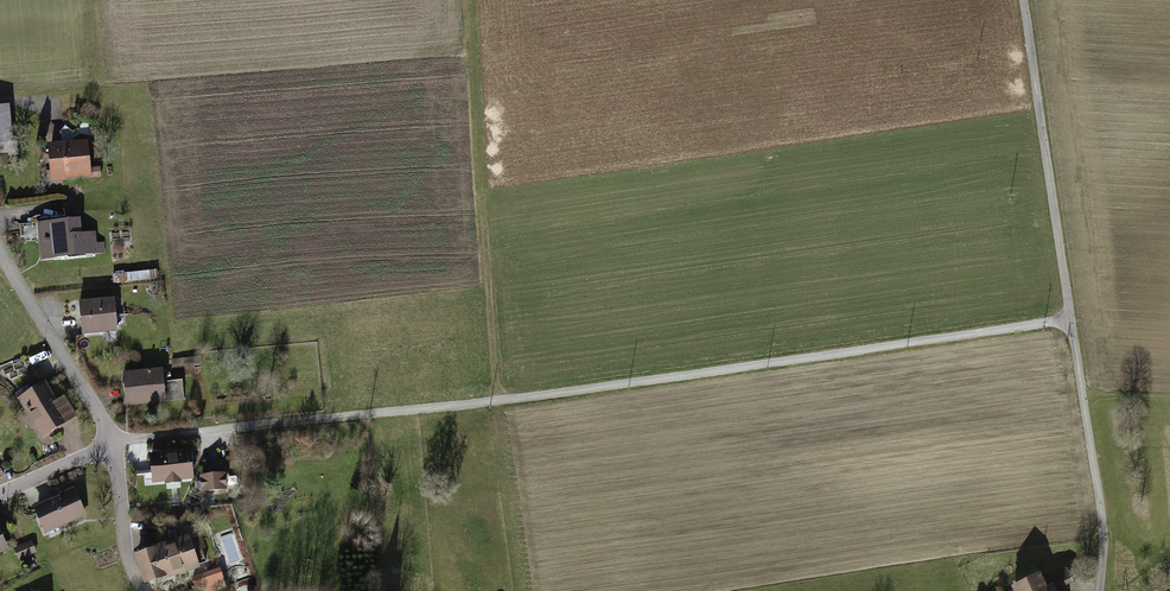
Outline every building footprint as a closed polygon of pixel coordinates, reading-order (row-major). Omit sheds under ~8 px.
[(0,106),(0,166),(8,165),(7,152),(17,152),(15,140),(8,141),(5,106),(0,106)] [(87,141),(50,145),(53,178),(91,174),(87,141)] [(78,219),(38,223),(41,258),(105,252),(104,243),(96,244),(95,232),(79,233),(78,219)] [(113,299),(81,302),(84,333),(116,330),(113,299)] [(165,371),(125,374),(128,404),(184,399),(183,380),(166,381),(165,371)] [(46,383),(20,399),(43,436),(76,416),(64,397),(57,401),(46,383)] [(190,450),(152,454),(155,482),(193,477),(190,450)] [(225,473),(202,476),(204,491),(227,489),(225,473)] [(74,489),(35,507),(45,529),(56,523),(58,526),(85,514),(74,489)] [(8,549),(0,531),(0,553),(8,549)] [(197,534),(137,554),(146,582),(207,562),(197,534)] [(32,541),(15,549),(20,560),(36,552),(32,541)] [(1053,590),(1072,580),(1066,568),(1043,580),(1038,571),(1011,585),(1014,590),(1054,590),(1053,590)] [(221,581),(216,569),(199,576),(204,588),(221,581)]
